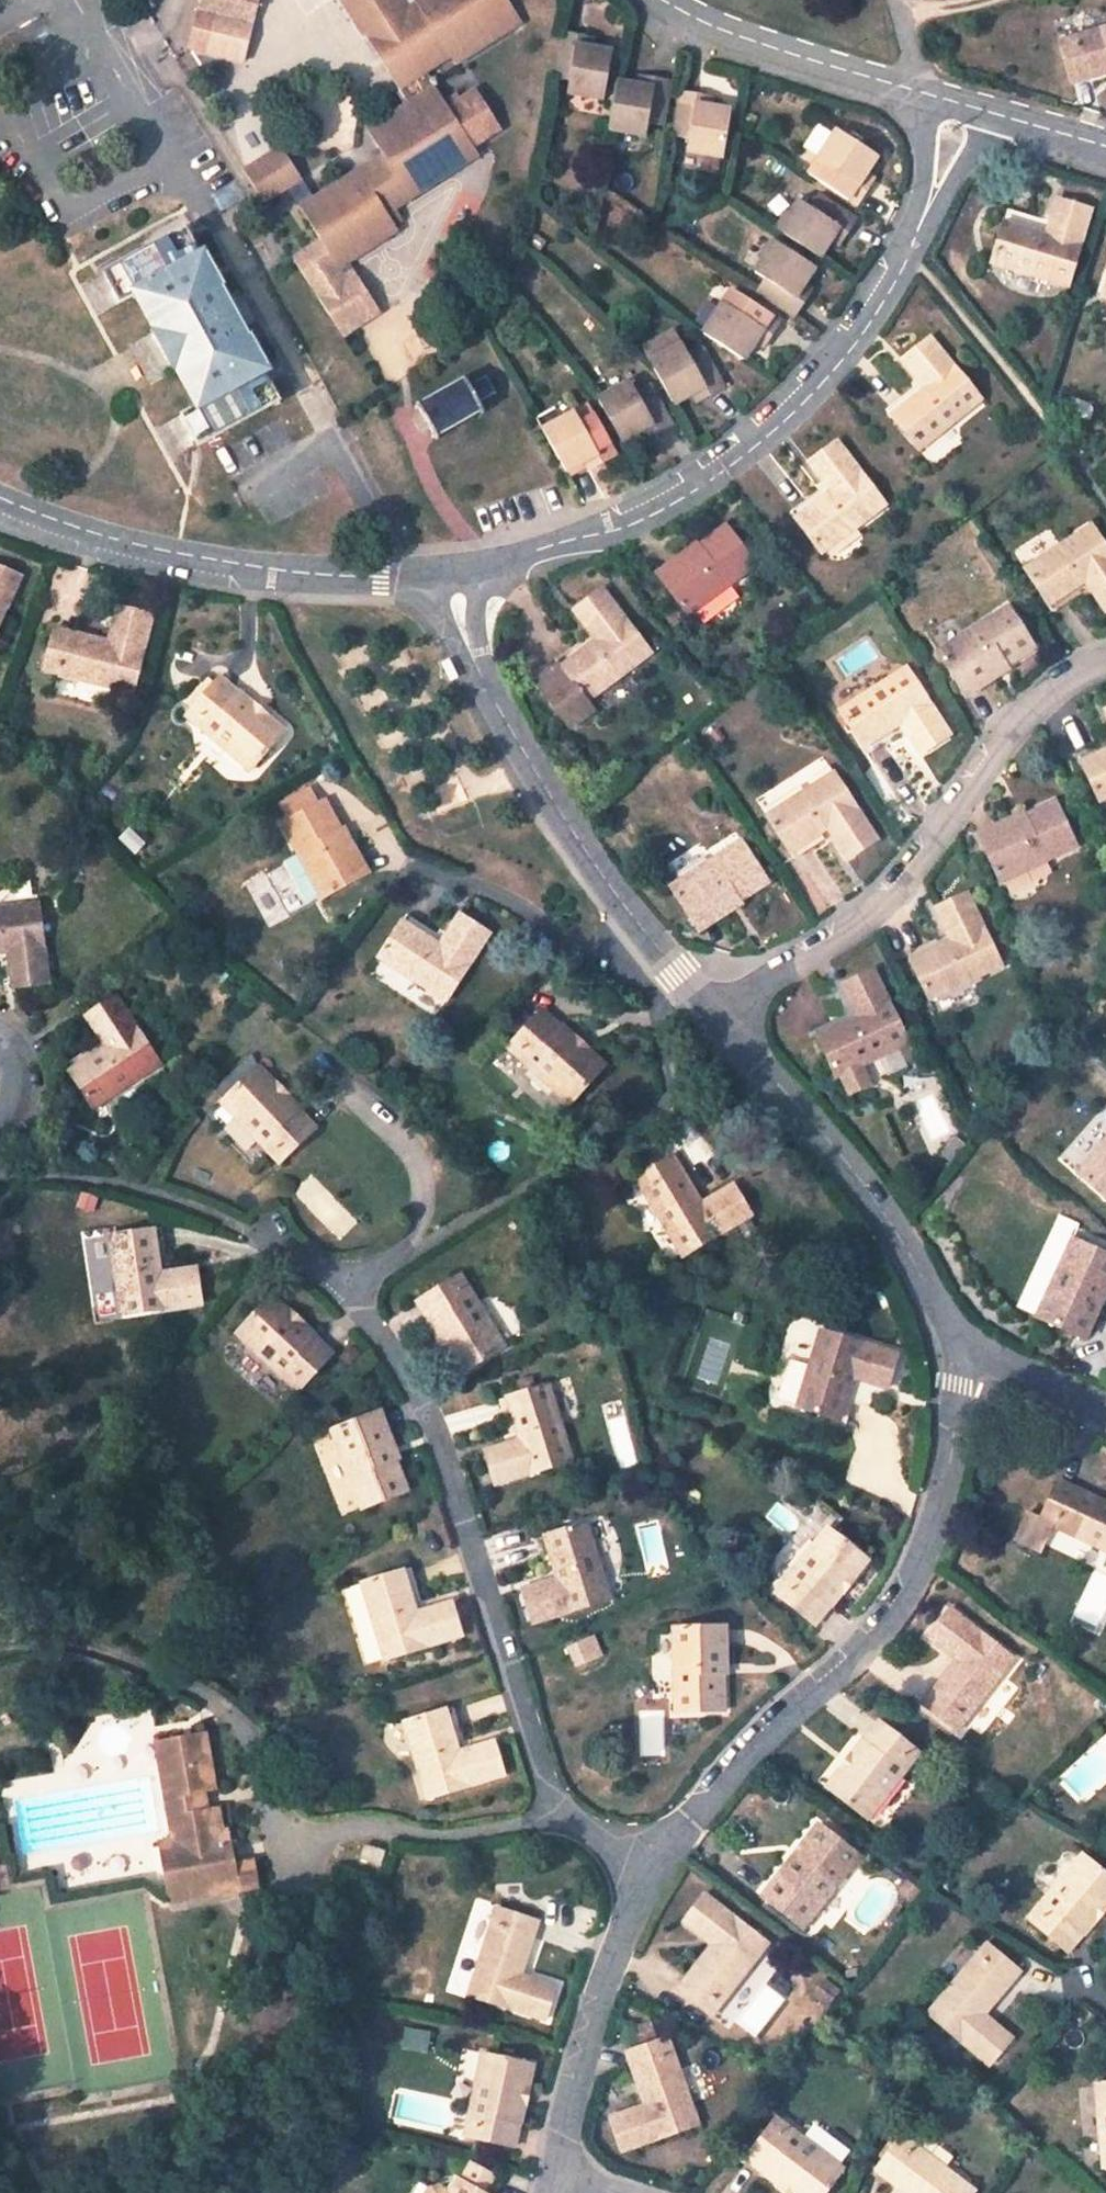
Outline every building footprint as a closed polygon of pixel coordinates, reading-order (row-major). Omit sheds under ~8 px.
[(250,13),(253,0),(215,0),(214,4),(250,13)] [(453,104),(429,66),(454,50),(446,40),(453,35),(461,45),(519,8),(514,0),(350,0),(412,94),(369,121),(386,149),(303,201),(322,233),(292,250),(310,279),(316,275),(324,286),(317,290),(345,332),(385,306),(360,266),(349,273),(342,262),(401,225),(399,220),(407,215),(400,204),(483,151),(477,142),(453,104)] [(205,43),(242,51),(250,13),(214,4),(205,43)] [(1052,37),(1064,80),(1105,69),(1105,23),(1052,37)] [(592,37),(573,33),(564,80),(581,83),(579,93),(614,100),(623,52),(607,49),(591,45),(592,37)] [(446,40),(454,50),(461,45),(453,35),(446,40)] [(607,49),(608,40),(592,37),(591,45),(607,49)] [(649,80),(647,88),(657,89),(659,82),(649,80)] [(659,82),(657,89),(647,88),(629,85),(618,133),(656,140),(658,129),(669,131),(678,85),(659,82)] [(481,87),(453,104),(477,142),(504,124),(481,87)] [(707,98),(690,95),(681,143),(696,145),(695,158),(728,163),(737,113),(718,110),(706,108),(707,98)] [(718,110),(719,101),(707,98),(706,108),(718,110)] [(876,184),(884,171),(893,157),(852,130),(823,174),(833,181),(873,209),(885,190),(876,184)] [(281,145),(243,167),(263,200),(301,176),(281,145)] [(884,171),(876,184),(885,190),(893,177),(884,171)] [(812,198),(792,228),(833,257),(846,238),(851,229),(859,234),(868,218),(831,193),(824,204),(812,198)] [(1083,204),(1049,194),(1043,214),(1054,217),(1049,230),(1000,215),(987,258),(1060,282),(1083,204)] [(190,225),(99,274),(115,304),(127,298),(183,400),(170,407),(189,442),(281,393),(190,225)] [(851,229),(846,238),(853,243),(859,234),(851,229)] [(817,296),(809,290),(816,279),(826,263),(785,236),(768,264),(777,270),(765,287),(805,315),(817,296)] [(816,279),(809,290),(817,296),(824,286),(816,279)] [(733,300),(715,329),(755,355),(766,337),(771,328),(782,334),(791,317),(752,294),(744,307),(733,300)] [(766,337),(777,343),(782,334),(771,328),(766,337)] [(931,334),(903,356),(918,374),(925,367),(934,378),(892,412),(919,446),(981,397),(931,334)] [(688,336),(654,355),(676,395),(695,385),(705,379),(710,386),(727,377),(706,339),(693,346),(688,336)] [(469,365),(417,397),(436,429),(487,398),(484,393),(499,384),(488,364),(473,373),(469,365)] [(627,371),(598,387),(609,402),(618,418),(623,430),(644,418),(654,412),(659,421),(673,413),(651,375),(635,384),(627,371)] [(695,385),(699,392),(710,386),(705,379),(695,385)] [(575,401),(545,418),(568,461),(587,450),(598,445),(603,453),(617,444),(595,405),(582,412),(575,401)] [(644,418),(648,427),(659,421),(654,412),(644,418)] [(838,438),(807,460),(821,478),(829,471),(839,483),(794,516),(820,550),(883,502),(838,438)] [(587,450),(592,460),(603,453),(598,445),(587,450)] [(726,517),(698,539),(705,549),(666,579),(691,611),(758,559),(726,517)] [(1085,524),(1017,565),(1040,604),(1087,575),(1094,587),(1085,592),(1098,612),(1105,607),(1105,558),(1085,524)] [(21,572),(0,564),(0,626),(21,572)] [(601,586),(571,607),(585,627),(595,620),(603,630),(560,664),(555,658),(531,677),(568,724),(592,706),(587,698),(650,650),(601,586)] [(1004,607),(936,653),(958,686),(999,659),(1004,668),(1033,648),(1004,607)] [(150,617),(116,608),(109,633),(123,637),(120,649),(52,632),(41,673),(128,696),(150,617)] [(904,672),(838,713),(863,753),(908,724),(916,735),(908,741),(920,759),(948,741),(904,672)] [(284,728),(221,673),(187,713),(250,767),(284,728)] [(1079,759),(1098,797),(1105,794),(1105,745),(1079,759)] [(830,771),(763,815),(788,852),(833,822),(841,834),(832,839),(844,857),(873,838),(830,771)] [(339,829),(321,798),(276,823),(317,897),(353,877),(330,835),(339,829)] [(1047,799),(1015,814),(1020,825),(977,846),(995,883),(1069,846),(1047,799)] [(738,839),(670,887),(692,920),(732,893),(738,902),(767,882),(738,839)] [(963,892),(931,908),(941,927),(950,923),(955,936),(907,958),(926,999),(997,966),(963,892)] [(6,985),(42,981),(30,899),(0,903),(0,951),(10,949),(11,960),(1,962),(6,985)] [(400,923),(374,960),(440,1003),(485,936),(456,917),(443,934),(453,942),(445,951),(400,923)] [(872,963),(838,978),(848,999),(858,995),(863,1007),(815,1029),(834,1070),(905,1039),(872,963)] [(157,1066),(110,998),(82,1018),(94,1036),(103,1030),(112,1041),(67,1073),(93,1110),(157,1066)] [(599,1069),(539,1014),(504,1052),(562,1107),(599,1069)] [(300,1120),(240,1064),(206,1103),(265,1159),(300,1120)] [(1074,1171),(1105,1200),(1105,1135),(1074,1171)] [(681,1259),(750,1217),(732,1186),(712,1200),(717,1209),(705,1216),(671,1159),(634,1180),(681,1259)] [(108,1234),(117,1314),(197,1306),(193,1268),(168,1271),(169,1283),(157,1284),(152,1230),(108,1234)] [(1072,1235),(1040,1312),(1081,1327),(1099,1283),(1105,1286),(1105,1247),(1072,1235)] [(460,1370),(502,1344),(459,1275),(415,1302),(460,1370)] [(270,1293),(236,1328),(293,1386),(295,1385),(327,1351),(270,1293)] [(896,1355),(822,1321),(788,1395),(831,1414),(855,1360),(864,1364),(861,1373),(884,1383),(896,1355)] [(500,1453),(478,1461),(489,1490),(565,1461),(539,1387),(500,1402),(520,1457),(504,1463),(500,1453)] [(360,1412),(324,1427),(356,1507),(400,1489),(391,1463),(383,1466),(360,1412)] [(1037,1521),(1025,1516),(1011,1540),(1039,1554),(1053,1528),(1105,1553),(1105,1504),(1057,1481),(1037,1521)] [(587,1526),(546,1537),(560,1593),(545,1598),(542,1590),(521,1596),(530,1627),(609,1604),(587,1526)] [(822,1526),(769,1594),(812,1624),(863,1558),(822,1526)] [(387,1569),(351,1582),(376,1658),(451,1634),(442,1603),(421,1609),(425,1621),(406,1627),(387,1569)] [(946,1608),(925,1632),(943,1646),(949,1638),(962,1648),(918,1703),(951,1729),(1009,1658),(946,1608)] [(569,1645),(576,1664),(602,1655),(595,1635),(569,1645)] [(710,1636),(671,1635),(670,1720),(719,1722),(720,1684),(710,1684),(710,1636)] [(441,1709),(400,1722),(425,1798),(504,1773),(494,1743),(471,1750),(475,1760),(459,1765),(441,1709)] [(911,1754),(872,1724),(822,1791),(863,1820),(911,1754)] [(170,1842),(178,1900),(269,1887),(263,1861),(245,1864),(240,1831),(233,1832),(228,1805),(217,1807),(214,1789),(226,1787),(215,1728),(168,1736),(184,1840),(170,1842)] [(821,1829),(793,1859),(801,1865),(769,1904),(802,1931),(859,1860),(821,1829)] [(373,1845),(356,1840),(351,1859),(368,1864),(373,1845)] [(1028,1919),(1067,1951),(1105,1905),(1105,1876),(1081,1855),(1028,1919)] [(702,1897),(681,1923),(696,1935),(704,1925),(716,1935),(674,1988),(709,2018),(767,1950),(702,1897)] [(528,1983),(524,1993),(507,1986),(528,1922),(486,1908),(458,1994),(537,2022),(547,1989),(528,1983)] [(988,1948),(928,2017),(991,2070),(1014,2044),(995,2027),(987,2036),(978,2028),(1022,1977),(988,1948)] [(665,2043),(624,2056),(644,2122),(631,2126),(627,2113),(606,2119),(617,2156),(694,2133),(665,2043)] [(524,2061),(476,2049),(456,2132),(505,2143),(524,2061)] [(1095,2092),(1101,2174),(1105,2173),(1105,2091),(1095,2092)] [(773,2124),(742,2164),(779,2192),(824,2192),(838,2176),(773,2124)] [(897,2145),(871,2180),(888,2192),(962,2192),(897,2145)] [(468,2157),(459,2173),(487,2189),(496,2173),(468,2157)] [(446,2182),(439,2192),(467,2192),(446,2182)]
